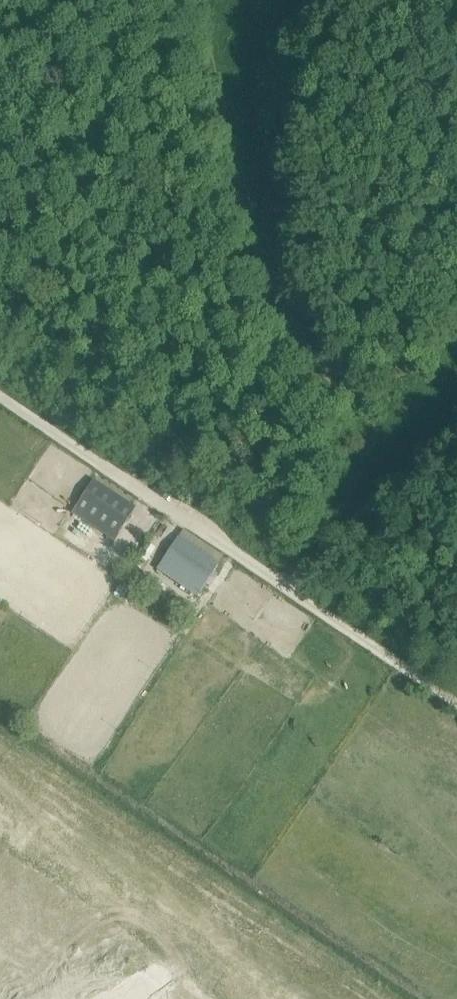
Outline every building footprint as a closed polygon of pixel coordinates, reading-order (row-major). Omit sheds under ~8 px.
[(134,509),(92,483),(73,513),(115,540),(134,509)] [(218,565),(177,538),(157,568),(197,596),(218,565)]
